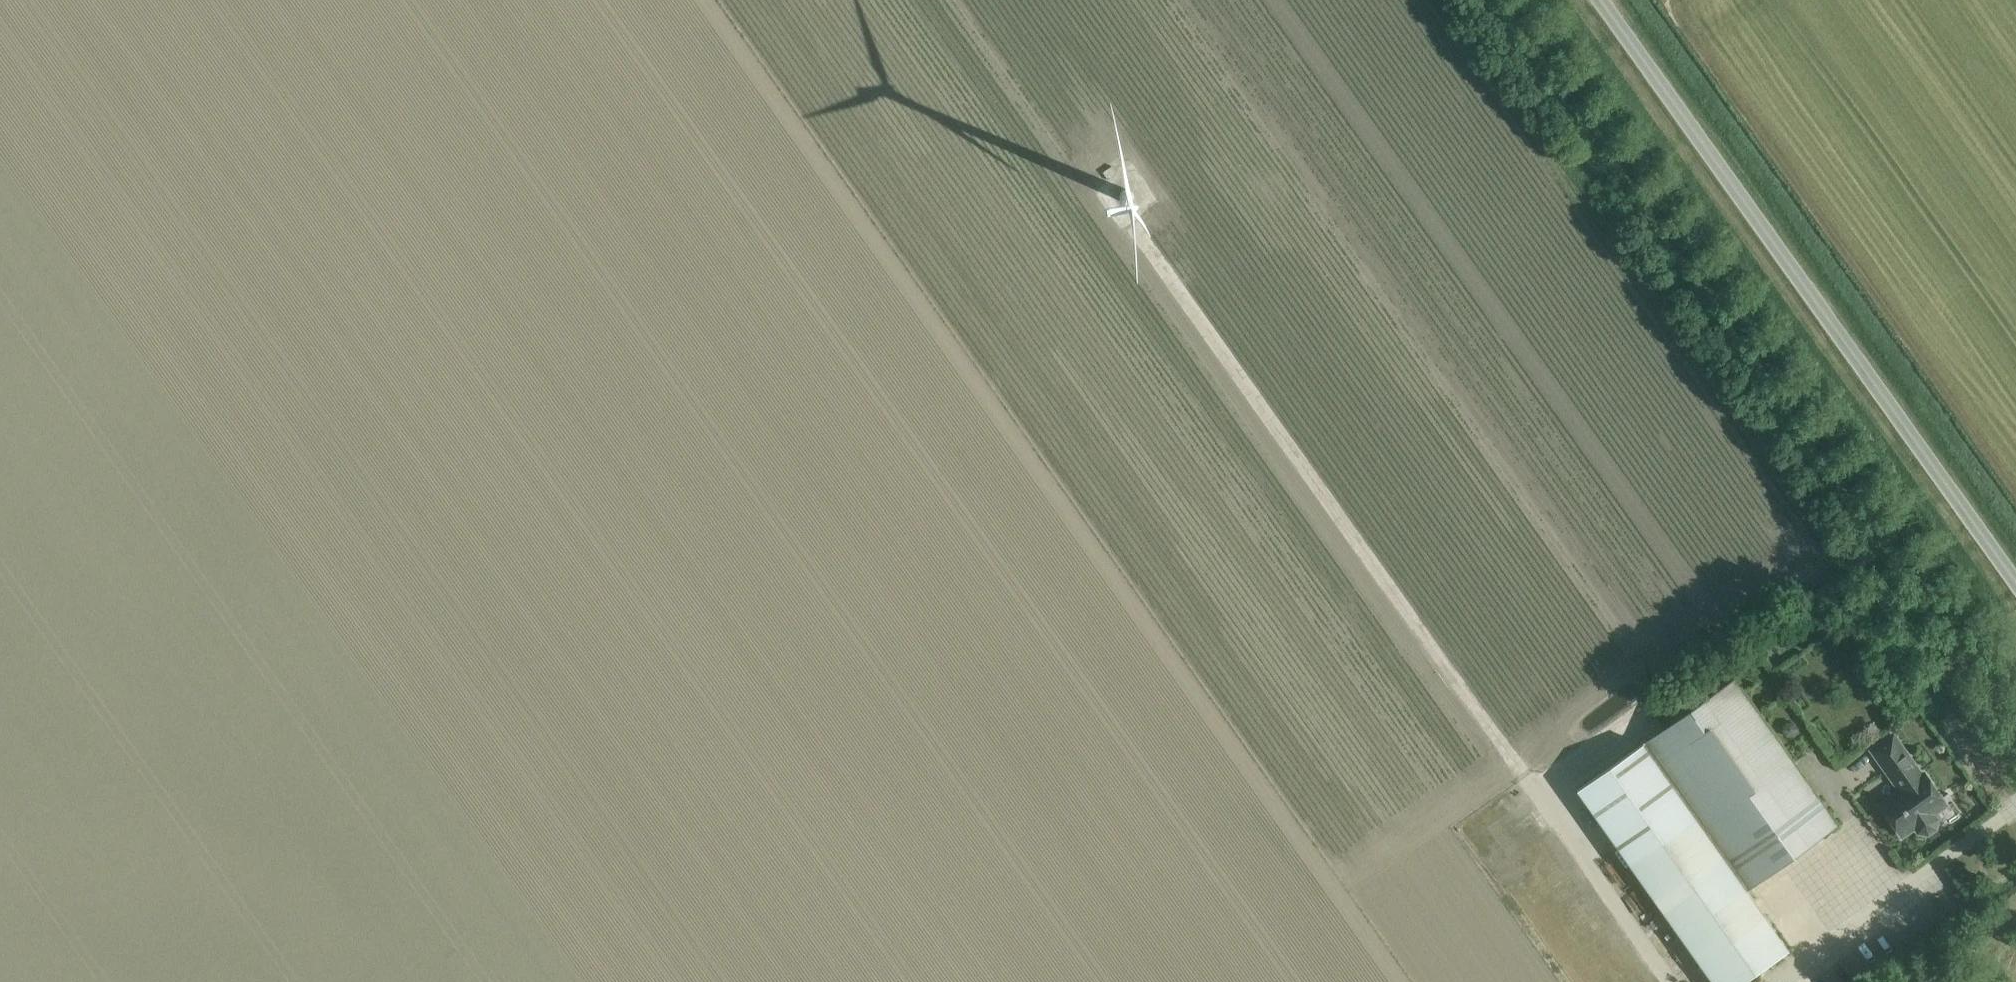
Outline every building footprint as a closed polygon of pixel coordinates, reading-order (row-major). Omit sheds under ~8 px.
[(1604,772),(1578,791),(1684,941),(1698,960),(1713,981),(1745,981),(1789,951),(1747,891),(1838,826),(1736,683),(1648,746),(1646,743),(1604,772)] [(1921,775),(1893,735),(1871,751),(1902,794),(1882,809),(1902,837),(1915,828),(1919,833),(1928,835),(1935,829),(1937,820),(1928,808),(1941,799),(1924,774),(1921,775)] [(1671,970),(1681,964),(1671,946),(1661,951),(1671,970)]
